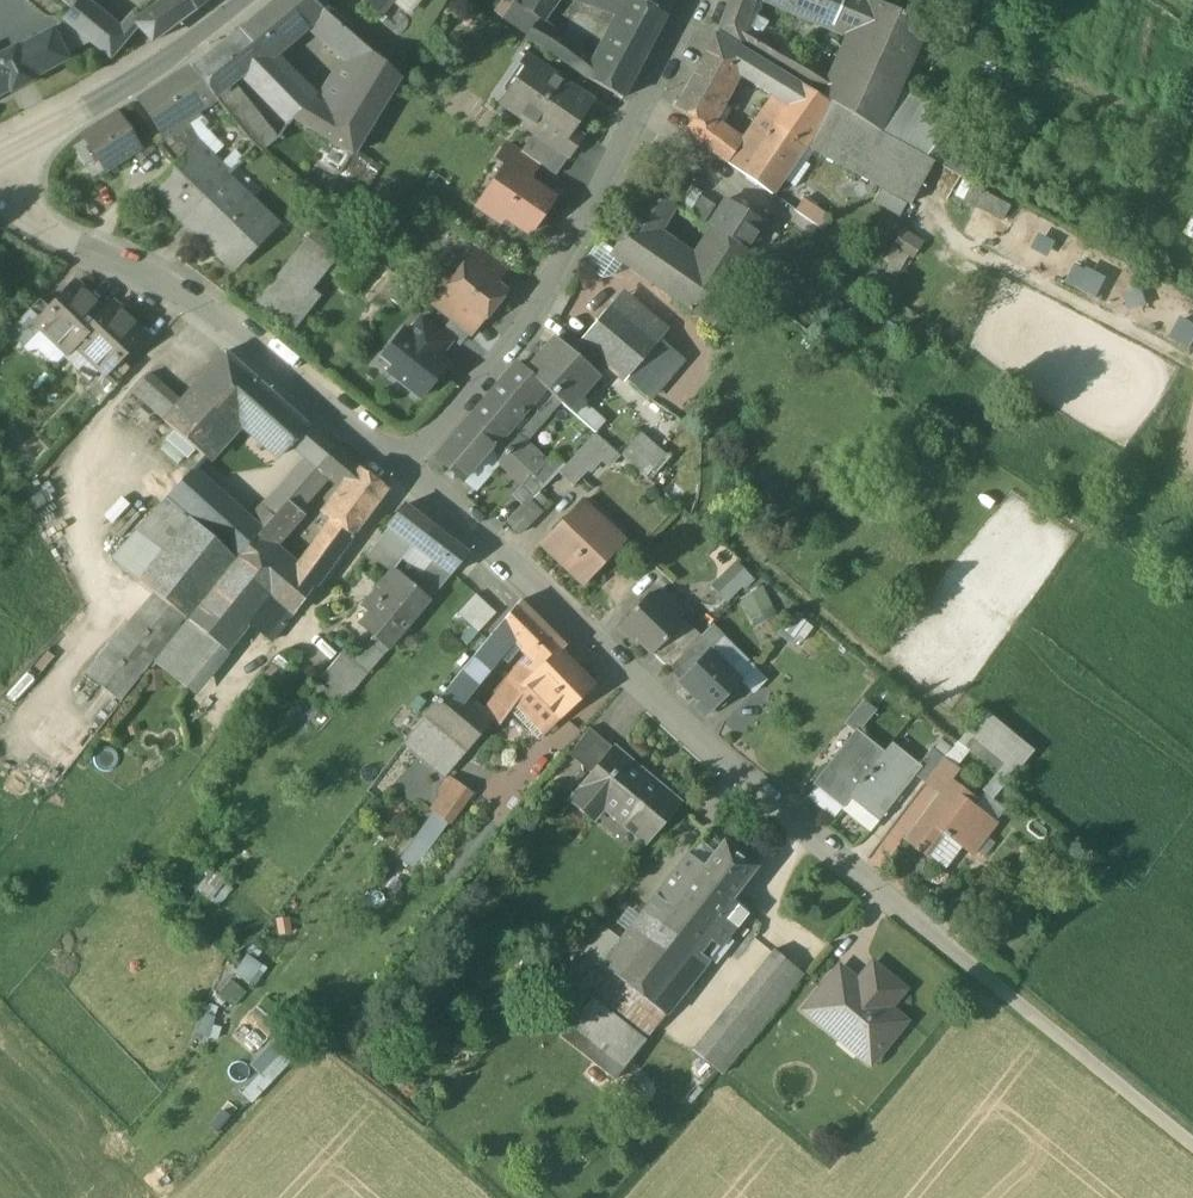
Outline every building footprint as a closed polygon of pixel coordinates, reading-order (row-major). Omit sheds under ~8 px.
[(75,4),(63,20),(111,57),(127,36),(81,0),(79,0),(75,4)] [(135,23),(137,25),(152,42),(196,10),(184,0),(167,0),(135,23)] [(196,10),(208,0),(184,0),(196,10)] [(237,32),(267,57),(304,27),(307,25),(276,0),(275,0),(237,32)] [(309,0),(276,0),(307,25),(304,27),(325,44),(340,26),(309,0)] [(509,0),(501,0),(494,12),(525,37),(535,22),(537,23),(540,19),(509,0)] [(516,1),(528,10),(535,0),(517,0),(516,1)] [(622,13),(631,0),(586,0),(622,13)] [(638,0),(631,0),(622,13),(658,33),(667,15),(638,0)] [(667,15),(674,0),(638,0),(667,15)] [(717,30),(740,45),(748,25),(757,0),(729,0),(717,30)] [(787,7),(833,27),(845,0),(790,0),(787,7)] [(874,0),(870,0),(870,1),(868,0),(845,0),(833,27),(854,36),(862,18),(917,47),(927,25),(874,0)] [(658,33),(622,13),(595,61),(587,79),(622,99),(658,33)] [(826,98),(826,99),(835,104),(879,131),(897,90),(917,47),(862,18),(854,36),(835,78),(826,98)] [(71,59),(52,20),(0,45),(0,94),(71,59)] [(537,23),(535,22),(525,37),(587,79),(595,61),(581,53),(537,23)] [(783,46),(748,25),(740,45),(826,98),(835,78),(783,48),(783,46)] [(340,26),(325,44),(358,73),(370,52),(340,26)] [(233,35),(191,68),(214,97),(240,76),(241,76),(267,57),(237,32),(236,31),(232,34),(233,35)] [(740,144),(727,164),(771,196),(806,147),(833,107),(715,34),(704,55),(735,74),(773,97),(740,144)] [(329,121),(320,137),(351,156),(354,152),(399,77),(370,52),(358,73),(329,121)] [(704,55),(674,109),(693,120),(705,127),(709,119),(735,74),(704,55)] [(241,76),(240,76),(261,99),(262,97),(278,112),(286,97),(296,88),(267,57),(241,76)] [(591,102),(536,64),(524,80),(519,77),(501,103),(526,121),(524,125),(542,137),(554,120),(571,131),(591,102)] [(191,68),(140,101),(159,129),(179,116),(193,106),(197,111),(216,99),(214,97),(191,68)] [(309,103),(296,88),(286,97),(278,112),(287,121),(320,137),(329,121),(309,103)] [(956,121),(897,90),(879,131),(934,162),(956,121)] [(879,131),(835,104),(833,107),(806,147),(911,204),(934,162),(879,131)] [(116,116),(84,137),(105,170),(137,149),(116,116)] [(179,116),(159,129),(166,139),(183,129),(188,127),(179,116)] [(709,119),(705,127),(693,120),(684,132),(727,164),(740,144),(709,119)] [(571,131),(554,120),(542,137),(569,156),(581,138),(571,131)] [(166,139),(156,145),(165,158),(175,166),(178,163),(183,167),(196,154),(198,155),(199,153),(195,149),(196,147),(183,129),(166,139)] [(538,163),(510,144),(498,162),(509,169),(510,168),(527,180),(538,163)] [(175,166),(152,190),(183,220),(188,215),(223,178),(198,155),(196,154),(183,167),(178,163),(175,166)] [(509,169),(486,203),(529,233),(553,198),(527,180),(510,168),(509,169)] [(242,188),(227,174),(223,178),(188,215),(199,226),(194,231),(214,250),(222,243),(242,262),(274,229),(237,193),(242,188)] [(981,189),(974,204),(1002,218),(1009,204),(981,189)] [(670,203),(652,192),(642,207),(661,219),(670,203)] [(715,206),(701,198),(690,214),(704,223),(715,206)] [(828,216),(804,199),(795,211),(819,228),(828,216)] [(745,212),(725,200),(709,226),(717,231),(749,251),(765,226),(744,213),(745,212)] [(634,221),(633,221),(614,253),(613,254),(623,262),(634,269),(658,239),(652,235),(661,219),(642,207),(634,221)] [(345,247),(317,226),(306,239),(334,260),(345,247)] [(900,276),(919,236),(900,228),(881,268),(900,276)] [(717,231),(696,267),(684,258),(659,287),(690,308),(689,310),(691,311),(692,310),(707,320),(749,251),(717,231)] [(306,239),(255,301),(291,329),(317,298),(309,290),(334,260),(306,239)] [(684,258),(658,239),(634,269),(659,287),(684,258)] [(242,262),(222,243),(214,250),(234,270),(242,262)] [(614,253),(600,243),(584,266),(587,268),(602,278),(613,276),(623,262),(613,254),(614,253)] [(507,268),(480,247),(468,262),(495,283),(507,268)] [(495,283),(468,262),(443,293),(458,306),(480,323),(506,291),(495,283)] [(48,310),(35,324),(40,329),(66,354),(74,346),(105,312),(74,282),(48,310)] [(38,300),(7,333),(23,348),(40,329),(35,324),(48,310),(38,300)] [(105,312),(74,346),(99,370),(105,375),(120,359),(144,333),(113,304),(105,312)] [(480,323),(458,306),(448,318),(470,336),(480,323)] [(656,345),(610,306),(581,340),(626,379),(650,351),(656,345)] [(452,340),(423,317),(409,334),(429,351),(433,346),(442,353),(452,340)] [(429,351),(409,334),(405,330),(393,345),(394,362),(387,371),(421,398),(440,373),(437,370),(436,361),(442,353),(433,346),(429,351)] [(598,376),(555,338),(526,372),(569,409),(598,376)] [(650,351),(626,379),(648,398),(672,369),(650,351)] [(181,401),(163,421),(206,458),(241,420),(239,418),(267,390),(224,352),(181,401)] [(99,370),(84,387),(100,402),(130,369),(120,359),(105,375),(99,370)] [(541,388),(514,366),(499,384),(525,407),(535,395),(541,388)] [(181,401),(149,374),(131,393),(163,421),(181,401)] [(499,384),(471,418),(494,440),(496,442),(506,430),(525,407),(499,384)] [(559,405),(541,388),(535,395),(553,411),(559,405)] [(267,390),(239,418),(241,420),(281,455),(293,442),(307,426),(267,390)] [(580,424),(559,405),(553,411),(538,428),(560,448),(580,424)] [(494,440),(471,418),(436,458),(460,479),(477,460),(487,448),(494,440)] [(333,448),(307,426),(293,442),(312,459),(319,465),(333,448)] [(547,464),(510,430),(506,430),(496,442),(507,451),(534,477),(544,467),(547,464)] [(595,433),(558,473),(572,487),(587,470),(610,446),(595,433)] [(640,433),(620,455),(646,478),(666,455),(640,433)] [(534,477),(507,451),(496,442),(494,440),(487,448),(496,456),(497,455),(500,458),(496,463),(524,487),(534,477)] [(610,446),(587,470),(590,473),(601,461),(609,468),(620,455),(610,446)] [(361,469),(333,449),(319,465),(294,493),(288,500),(300,510),(332,474),(348,486),(361,469)] [(302,463),(284,484),(294,493),(319,465),(312,459),(306,466),(302,463)] [(477,460),(460,479),(469,487),(486,468),(477,460)] [(213,476),(199,463),(191,472),(205,485),(213,476)] [(555,476),(544,467),(534,477),(544,487),(555,476)] [(348,486),(327,515),(337,522),(353,535),(388,489),(361,469),(348,486)] [(191,472),(167,497),(185,514),(209,488),(205,485),(191,472)] [(524,487),(518,494),(528,503),(530,501),(544,487),(534,477),(524,487)] [(284,484),(264,508),(273,516),(288,500),(294,493),(284,484)] [(246,523),(209,488),(185,514),(189,517),(236,559),(257,535),(257,534),(246,523)] [(167,497),(166,497),(151,515),(170,533),(185,514),(167,497)] [(257,534),(257,535),(273,549),(305,514),(300,510),(288,500),(257,534)] [(528,503),(509,523),(520,534),(541,513),(530,501),(528,503)] [(624,542),(581,502),(541,544),(584,584),(624,542)] [(261,505),(246,523),(257,534),(273,516),(264,508),(261,505)] [(406,505),(369,553),(388,568),(411,541),(434,560),(452,574),(469,554),(406,505)] [(123,537),(141,518),(131,509),(114,528),(123,537)] [(151,515),(110,559),(138,580),(189,517),(185,514),(170,533),(151,515)] [(189,517),(138,580),(154,593),(185,617),(188,619),(234,561),(236,559),(189,517)] [(326,537),(323,534),(308,554),(327,570),(353,535),(337,522),(326,537)] [(236,559),(234,561),(272,594),(295,613),(316,585),(297,569),(273,549),(257,535),(236,559)] [(308,554),(297,569),(316,585),(327,570),(308,554)] [(434,560),(411,587),(428,602),(452,574),(434,560)] [(234,561),(188,619),(220,646),(226,651),(249,622),(262,607),(272,594),(234,561)] [(722,599),(753,581),(742,561),(711,579),(722,599)] [(393,571),(362,608),(369,615),(362,624),(376,637),(390,648),(428,602),(411,587),(393,571)] [(752,625),(776,614),(762,585),(739,596),(752,625)] [(185,617),(154,593),(84,673),(90,678),(91,677),(120,701),(185,617)] [(272,594),(262,607),(285,628),(295,613),(272,594)] [(475,594),(458,613),(479,632),(496,613),(475,594)] [(679,624),(647,594),(632,610),(633,612),(621,625),(651,654),(679,624)] [(520,601),(451,684),(466,697),(513,642),(514,642),(536,618),(520,601)] [(285,628),(262,607),(249,622),(272,641),(285,628)] [(790,614),(786,635),(804,638),(807,617),(790,614)] [(564,645),(536,618),(514,642),(513,642),(527,656),(534,663),(539,669),(558,652),(564,645)] [(220,646),(188,619),(153,662),(186,688),(220,646)] [(679,624),(651,654),(669,671),(690,649),(697,641),(679,624)] [(748,670),(707,631),(697,641),(690,649),(701,660),(709,652),(738,680),(748,670)] [(376,637),(355,662),(343,652),(320,679),(331,688),(326,695),(341,707),(390,648),(376,637)] [(690,649),(669,671),(680,681),(701,660),(690,649)] [(558,652),(539,669),(525,688),(554,719),(590,686),(558,652)] [(738,680),(709,652),(701,660),(680,681),(709,711),(739,681),(738,680)] [(527,656),(484,712),(493,719),(492,720),(498,725),(505,714),(497,708),(527,667),(534,663),(527,656)] [(527,667),(497,708),(505,714),(509,710),(514,703),(525,688),(539,669),(534,663),(527,667)] [(120,701),(91,677),(90,678),(67,707),(97,732),(122,702),(120,701)] [(466,697),(451,684),(424,717),(466,752),(492,720),(493,719),(466,697)] [(554,719),(525,688),(514,703),(541,732),(554,719)] [(864,700),(844,724),(854,732),(856,729),(859,732),(877,710),(864,700)] [(401,703),(385,722),(402,737),(418,718),(401,703)] [(541,732),(514,703),(509,710),(536,737),(541,732)] [(1009,776),(1032,749),(984,707),(945,752),(957,762),(972,744),(1009,776)] [(466,752),(424,717),(407,739),(449,774),(466,752)] [(589,728),(569,755),(593,774),(614,749),(589,728)] [(854,732),(813,784),(842,807),(849,798),(885,753),(859,732),(856,729),(854,732)] [(918,765),(893,744),(885,753),(849,798),(878,821),(915,776),(922,767),(918,765)] [(678,802),(614,749),(593,774),(572,799),(594,818),(604,806),(645,841),(678,802)] [(943,759),(930,749),(918,765),(922,767),(915,776),(925,784),(943,759)] [(943,759),(925,784),(937,793),(955,768),(943,759)] [(994,823),(946,787),(905,842),(926,859),(943,837),(946,840),(948,838),(970,855),(994,823)] [(435,813),(415,841),(427,850),(448,822),(435,813)] [(756,868),(724,842),(705,867),(689,855),(677,870),(693,882),(698,876),(729,901),(731,900),(756,868)] [(210,870),(196,887),(217,904),(231,887),(210,870)] [(693,882),(677,870),(628,932),(691,982),(746,912),(731,900),(729,901),(698,876),(693,882)] [(598,922),(556,972),(592,1001),(628,1029),(649,1003),(601,966),(621,941),(598,922)] [(691,982),(628,932),(621,941),(601,966),(649,1003),(665,1016),(691,982)] [(804,974),(774,950),(758,969),(788,993),(804,974)] [(246,952),(232,970),(250,983),(264,964),(246,952)] [(851,991),(831,1015),(833,1017),(879,1055),(906,1022),(890,1009),(905,991),(873,964),(851,991)] [(758,969),(692,1050),(722,1074),(788,993),(758,969)] [(234,1004),(245,987),(228,976),(217,993),(234,1004)] [(833,976),(805,1009),(825,1026),(833,1017),(831,1015),(851,991),(833,976)] [(628,1029),(592,1001),(580,1015),(579,1014),(560,1037),(614,1080),(644,1042),(628,1029)] [(665,1016),(649,1003),(628,1029),(644,1042),(665,1016)] [(248,1064),(257,1072),(240,1091),(253,1103),(290,1060),(268,1040),(248,1064)]
